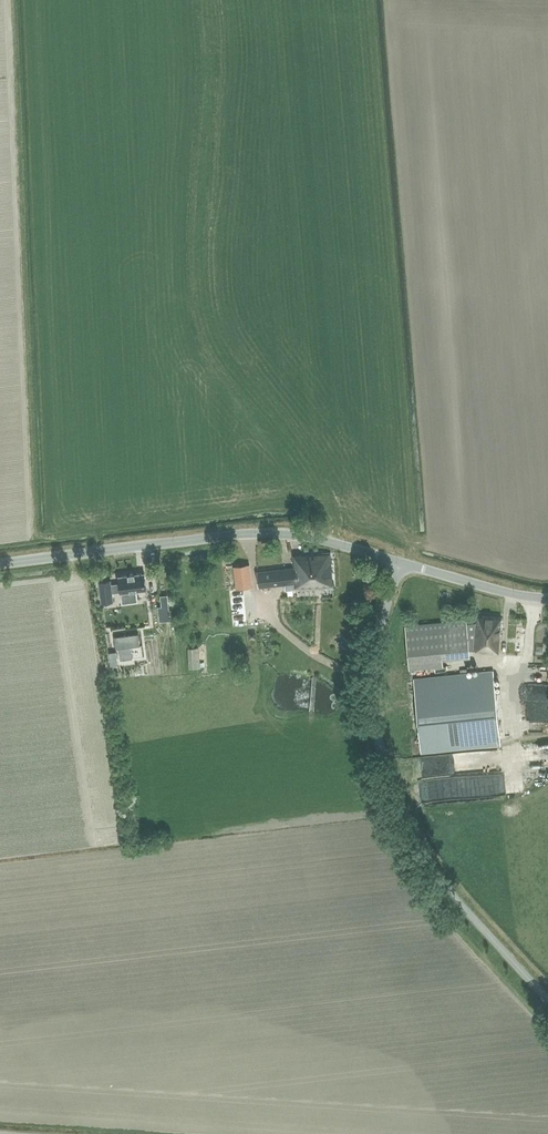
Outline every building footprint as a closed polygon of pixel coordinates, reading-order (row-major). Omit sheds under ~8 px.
[(259,588),(276,586),(295,584),(295,588),(333,586),(331,552),(293,556),(294,567),(257,571),(259,588)] [(234,566),(237,589),(252,587),(250,564),(234,566)] [(111,581),(100,582),(102,603),(113,602),(112,592),(121,591),(121,592),(123,592),(124,595),(136,593),(136,590),(146,589),(144,573),(119,576),(120,582),(111,583),(111,581)] [(162,606),(158,607),(160,621),(163,620),(170,620),(168,594),(160,595),(162,606)] [(136,609),(136,605),(126,607),(127,620),(128,619),(128,624),(151,622),(149,603),(139,605),(139,609),(136,609)] [(473,621),(406,628),(411,670),(442,667),(441,658),(469,655),(468,650),(482,651),(481,652),(498,654),(501,617),(477,616),(476,623),(473,621)] [(139,633),(115,637),(116,648),(119,648),(121,659),(133,658),(131,646),(140,645),(139,633)] [(346,638),(341,644),(346,648),(351,641),(346,638)] [(116,652),(110,652),(111,666),(118,665),(116,652)] [(501,742),(494,670),(414,678),(421,749),(501,742)]
